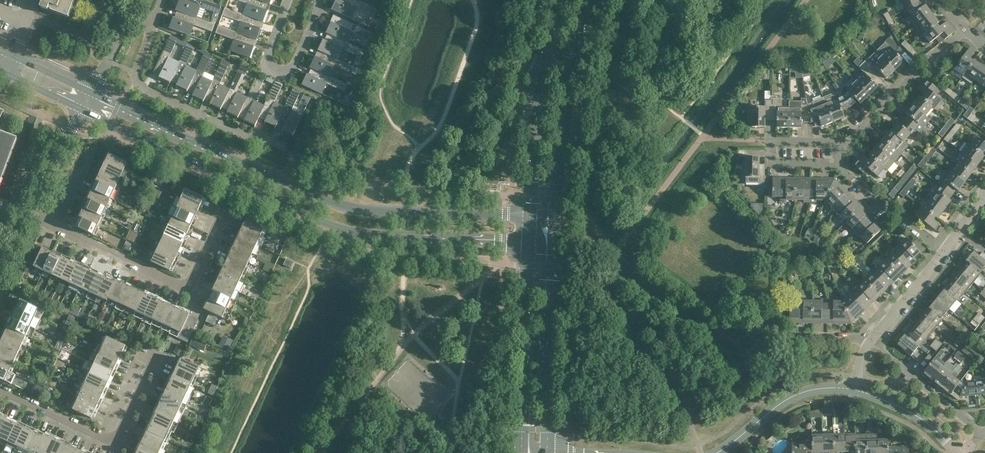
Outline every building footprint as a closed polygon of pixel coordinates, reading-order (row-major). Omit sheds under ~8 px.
[(41,8),(49,11),(50,9),(52,10),(51,11),(69,17),(75,0),(44,0),(41,8)] [(185,1),(183,0),(179,0),(175,10),(181,12),(194,17),(195,16),(198,6),(218,13),(221,6),(205,0),(185,0),(185,1)] [(266,3),(260,0),(237,0),(249,4),(245,15),(257,19),(257,20),(264,22),(268,11),(264,9),(266,3)] [(331,9),(349,18),(354,7),(374,16),(382,20),(385,13),(377,9),(358,0),(342,0),(342,1),(340,0),(336,0),(331,9)] [(904,0),(906,9),(919,2),(919,0),(899,0),(900,2),(904,0)] [(906,9),(911,15),(908,18),(915,27),(932,14),(925,5),(923,7),(919,2),(906,9)] [(255,26),(257,20),(257,19),(245,15),(225,7),(222,15),(242,22),(238,33),(250,37),(250,38),(258,40),(262,29),(255,26)] [(215,24),(211,22),(210,22),(195,16),(194,17),(181,12),(179,19),(175,17),(171,29),(188,35),(192,24),(212,31),(215,24)] [(922,35),(936,24),(937,24),(939,22),(932,14),(915,27),(922,35)] [(331,21),(325,32),(332,36),(332,35),(344,41),(349,31),(368,40),(368,39),(376,43),(378,35),(372,32),(336,16),(333,22),(331,21)] [(954,32),(950,27),(946,22),(939,27),(937,24),(936,24),(922,35),(926,41),(927,40),(930,43),(941,35),(944,40),(954,32)] [(255,47),(248,44),(250,38),(250,37),(238,33),(218,25),(216,33),(236,40),(232,51),(251,58),(255,47)] [(168,60),(178,38),(171,35),(155,69),(161,72),(159,78),(170,83),(173,76),(178,64),(168,60)] [(322,39),(317,50),(325,53),(336,58),(341,48),(360,57),(361,55),(366,57),(368,52),(364,50),(344,41),(332,35),(332,36),(331,38),(332,40),(331,43),(322,39)] [(885,42),(877,51),(895,70),(904,61),(895,52),(899,48),(889,37),(885,42)] [(188,43),(186,47),(178,64),(173,76),(179,79),(177,84),(188,89),(189,88),(188,87),(196,72),(195,72),(185,68),(195,46),(188,43)] [(973,61),(970,59),(975,51),(970,47),(955,69),(964,75),(973,61)] [(867,59),(863,63),(873,74),(878,69),(886,78),(895,70),(877,51),(868,59),(867,59)] [(314,56),(309,67),(315,70),(315,69),(328,75),(333,65),(352,74),(353,73),(356,75),(357,72),(365,76),(366,72),(355,67),(336,58),(325,53),(322,60),(314,56)] [(196,72),(188,87),(189,88),(195,91),(193,94),(204,99),(209,90),(212,83),(211,83),(202,78),(211,59),(203,55),(195,72),(196,72)] [(212,83),(209,90),(215,93),(210,104),(221,109),(224,103),(223,103),(229,91),(219,86),(228,67),(230,61),(223,58),(221,63),(214,76),(211,83),(212,83)] [(973,61),(964,75),(964,76),(963,77),(972,82),(974,79),(984,65),(975,59),(973,61)] [(815,74),(811,66),(810,63),(800,65),(802,77),(803,78),(815,74)] [(863,72),(855,81),(869,95),(878,87),(869,78),(873,74),(863,63),(858,67),(863,72)] [(229,91),(223,103),(224,103),(230,106),(228,110),(239,115),(242,110),(241,109),(246,99),(236,94),(247,71),(249,67),(242,64),(238,72),(238,71),(229,91)] [(984,87),(984,66),(984,65),(974,79),(984,87)] [(308,74),(303,85),(320,93),(325,82),(344,92),(346,93),(349,85),(347,84),(328,75),(315,69),(315,70),(312,76),(308,74)] [(242,110),(248,113),(245,118),(256,123),(264,107),(263,107),(253,102),(264,79),(257,76),(246,99),(241,109),(242,110)] [(836,83),(835,83),(840,91),(847,102),(852,96),(860,104),(869,95),(855,81),(852,78),(844,87),(842,89),(836,83)] [(922,98),(933,107),(933,108),(935,110),(942,101),(936,96),(940,91),(926,79),(917,89),(925,95),(922,98)] [(283,84),(276,81),(274,84),(263,107),(264,107),(270,110),(266,120),(277,125),(279,120),(278,120),(284,109),(284,108),(274,104),(283,84)] [(300,92),(293,89),(284,108),(284,109),(278,120),(279,120),(285,123),(282,130),(293,135),(302,117),(291,112),(300,92)] [(823,98),(833,122),(845,117),(840,105),(847,102),(840,91),(823,98)] [(933,107),(922,98),(920,96),(913,105),(926,116),(933,108),(933,107)] [(781,98),(771,97),(771,100),(771,115),(777,115),(777,127),(789,127),(789,107),(781,107),(781,98)] [(807,104),(806,98),(801,98),(801,100),(789,100),(789,107),(789,127),(801,128),(801,117),(809,117),(807,104)] [(822,126),(833,122),(823,98),(807,104),(809,117),(817,114),(822,126)] [(341,103),(352,108),(354,104),(343,99),(341,103)] [(765,127),(765,115),(771,115),(771,100),(765,100),(765,107),(752,107),(752,113),(750,113),(750,120),(752,120),(752,127),(765,127)] [(915,129),(921,121),(926,125),(930,120),(926,116),(913,105),(905,113),(908,115),(904,119),(915,129)] [(970,107),(964,116),(968,119),(971,114),(974,110),(970,107)] [(898,122),(890,131),(903,142),(910,134),(912,136),(917,131),(915,129),(904,119),(900,124),(898,122)] [(901,154),(908,146),(903,142),(890,131),(883,139),(901,154)] [(3,170),(1,170),(3,165),(4,165),(7,157),(6,157),(8,152),(9,152),(12,144),(11,144),(13,138),(14,139),(15,138),(0,133),(0,177),(3,170)] [(968,145),(982,155),(982,154),(984,151),(984,143),(975,136),(968,145)] [(876,147),(894,162),(901,154),(883,139),(876,147)] [(982,154),(982,155),(968,145),(967,144),(960,153),(977,166),(984,156),(982,154)] [(872,157),(885,168),(887,170),(894,162),(876,147),(869,156),(871,157),(872,157)] [(109,153),(105,162),(124,171),(128,162),(109,153)] [(960,153),(954,161),(957,164),(971,174),(977,166),(960,153)] [(885,168),(872,157),(871,157),(869,160),(862,154),(853,164),(866,176),(870,171),(877,177),(885,168)] [(744,164),(744,171),(746,171),(746,177),(747,177),(747,182),(758,182),(758,184),(765,185),(765,168),(759,168),(759,157),(746,157),(746,164),(744,164)] [(124,171),(105,162),(101,171),(119,180),(124,171)] [(951,173),(964,183),(971,174),(957,164),(951,173)] [(964,183),(951,173),(947,170),(937,183),(941,186),(952,194),(956,190),(958,191),(964,183)] [(119,180),(101,171),(96,181),(115,189),(119,180)] [(154,176),(148,173),(145,179),(151,182),(154,176)] [(902,179),(900,181),(904,184),(905,182),(907,181),(911,176),(907,173),(903,178),(902,179)] [(159,177),(156,183),(164,187),(167,180),(159,177)] [(795,178),(773,177),(772,197),(780,197),(780,202),(786,202),(786,200),(795,200),(795,178)] [(795,200),(803,200),(803,202),(810,202),(810,178),(795,178),(795,200)] [(810,202),(816,202),(816,200),(825,200),(834,178),(810,178),(810,202)] [(851,195),(834,178),(825,200),(831,206),(830,208),(834,212),(851,195)] [(96,181),(92,190),(111,198),(115,189),(96,181)] [(898,184),(889,195),(893,198),(901,187),(904,184),(900,181),(898,184)] [(907,185),(903,189),(907,193),(911,188),(912,186),(909,183),(907,185)] [(945,210),(951,201),(949,199),(952,194),(941,186),(931,199),(945,210)] [(186,189),(185,189),(180,187),(176,196),(181,198),(200,207),(204,198),(186,189)] [(154,188),(151,195),(156,197),(159,191),(154,188)] [(111,198),(92,190),(88,198),(107,207),(111,198)] [(140,191),(136,199),(141,201),(145,193),(140,191)] [(834,212),(838,217),(840,215),(846,222),(862,206),(851,195),(834,212)] [(107,207),(88,198),(83,208),(102,217),(107,207)] [(196,216),(200,207),(181,198),(177,207),(196,216)] [(936,217),(938,219),(945,210),(931,199),(924,208),(936,217)] [(144,205),(141,212),(147,215),(150,208),(144,205)] [(846,222),(852,228),(851,229),(855,234),(872,217),(862,206),(846,222)] [(933,220),(936,217),(924,208),(922,206),(915,215),(937,231),(941,226),(933,220)] [(196,216),(177,207),(173,216),(191,225),(196,216)] [(98,226),(102,217),(83,208),(79,217),(98,226)] [(187,234),(191,225),(173,216),(168,225),(187,234)] [(75,226),(94,235),(98,226),(79,217),(75,226)] [(266,226),(247,217),(242,227),(261,236),(266,226)] [(855,234),(859,238),(861,237),(867,243),(883,228),(872,217),(855,234)] [(183,243),(187,234),(168,225),(164,234),(183,243)] [(242,227),(238,236),(257,245),(262,247),(267,238),(261,236),(242,227)] [(133,242),(137,233),(132,231),(127,239),(133,242)] [(179,252),(183,243),(164,234),(160,244),(179,252)] [(253,254),(257,245),(238,236),(234,245),(253,254)] [(901,244),(899,243),(895,247),(912,265),(923,254),(907,238),(901,244)] [(174,261),(179,252),(160,244),(156,253),(174,261)] [(248,263),(253,254),(234,245),(230,254),(248,263)] [(890,252),(892,253),(885,259),(901,275),(912,265),(895,247),(890,252)] [(44,271),(52,252),(43,248),(34,266),(44,271)] [(974,251),(966,261),(980,272),(984,266),(984,261),(974,251)] [(62,257),(52,252),(44,271),(53,275),(62,257)] [(151,262),(170,271),(174,261),(156,253),(151,262)] [(244,272),(248,263),(230,254),(225,263),(244,272)] [(71,261),(62,257),(53,275),(62,279),(71,261)] [(283,265),(290,268),(293,262),(286,259),(283,265)] [(879,265),(878,264),(873,269),(890,286),(901,275),(885,259),(879,265)] [(80,265),(71,261),(62,279),(71,284),(80,265)] [(978,277),(977,276),(980,272),(966,261),(961,267),(962,268),(959,271),(974,283),(978,277)] [(240,281),(244,272),(225,263),(221,272),(240,281)] [(89,269),(80,265),(71,284),(80,288),(89,269)] [(98,274),(89,269),(80,288),(89,292),(98,274)] [(869,273),(870,274),(864,280),(879,296),(890,286),(873,269),(869,273)] [(968,287),(969,288),(974,283),(959,271),(957,274),(955,273),(950,279),(965,291),(968,287)] [(236,290),(240,281),(221,272),(217,281),(236,290)] [(108,278),(98,274),(89,292),(99,297),(108,278)] [(116,282),(115,282),(108,278),(99,297),(107,301),(108,298),(116,282)] [(115,282),(116,282),(108,298),(118,303),(126,284),(117,279),(115,282)] [(963,296),(962,295),(965,291),(950,279),(945,285),(947,286),(944,289),(957,300),(958,301),(963,296)] [(858,286),(856,285),(852,289),(868,307),(879,296),(864,280),(858,286)] [(231,299),(236,290),(217,281),(213,290),(231,299)] [(135,288),(126,284),(118,303),(127,307),(135,288)] [(26,286),(23,291),(32,295),(35,290),(34,288),(28,285),(26,286)] [(136,311),(144,292),(135,288),(127,307),(136,311)] [(849,295),(843,301),(842,301),(851,323),(868,307),(852,289),(847,294),(849,295)] [(942,293),(940,291),(935,298),(949,309),(957,300),(944,289),(942,293)] [(208,300),(227,309),(227,308),(231,299),(213,290),(208,300)] [(144,315),(153,296),(144,292),(136,311),(144,315)] [(162,301),(153,296),(144,315),(153,319),(162,301)] [(930,304),(931,305),(929,308),(942,318),(949,309),(935,298),(930,304)] [(21,299),(16,309),(35,317),(39,308),(43,310),(46,305),(33,299),(31,304),(21,299)] [(790,303),(790,323),(812,323),(812,301),(804,301),(804,299),(797,299),(797,303),(790,303)] [(821,299),(821,301),(812,301),(812,323),(827,323),(827,299),(821,299)] [(834,301),(834,299),(827,299),(827,323),(851,323),(842,301),(834,301)] [(227,308),(227,309),(208,300),(204,309),(210,312),(206,321),(213,324),(218,315),(228,320),(232,311),(227,308)] [(162,324),(171,305),(162,301),(153,319),(162,324)] [(172,328),(181,309),(171,305),(162,324),(172,328)] [(938,325),(943,319),(942,318),(929,308),(926,311),(925,310),(920,316),(934,328),(937,324),(938,325)] [(31,326),(35,317),(16,309),(12,318),(31,326)] [(172,328),(169,334),(188,342),(198,320),(189,316),(190,314),(181,309),(172,328)] [(984,318),(979,312),(976,316),(982,321),(984,318)] [(932,333),(931,331),(934,328),(920,316),(915,322),(916,323),(913,326),(928,338),(932,333)] [(973,319),(971,322),(976,327),(978,324),(979,324),(982,321),(976,316),(973,319)] [(27,336),(31,326),(12,318),(8,327),(27,336)] [(922,343),(923,344),(928,338),(913,326),(911,329),(909,328),(904,334),(918,346),(922,343)] [(4,336),(22,345),(27,336),(8,327),(4,336)] [(960,334),(967,339),(969,336),(963,330),(960,334)] [(904,334),(897,344),(911,356),(918,346),(904,334)] [(964,343),(967,339),(960,334),(957,337),(964,343)] [(22,345),(4,336),(0,344),(0,345),(18,354),(22,345)] [(122,354),(126,345),(107,336),(103,346),(122,354)] [(193,338),(190,346),(196,348),(199,340),(193,338)] [(222,341),(219,346),(228,350),(232,341),(228,339),(226,343),(222,341)] [(933,342),(939,348),(942,345),(935,339),(933,342)] [(939,348),(933,342),(930,346),(937,351),(939,348)] [(18,354),(0,345),(0,356),(14,363),(18,354)] [(117,363),(122,354),(103,346),(99,355),(117,363)] [(176,347),(174,352),(180,356),(183,350),(176,347)] [(926,369),(921,374),(925,378),(927,376),(932,380),(942,368),(945,363),(939,358),(945,352),(942,349),(933,360),(926,369)] [(928,354),(923,361),(927,363),(932,357),(928,354)] [(113,372),(117,363),(99,355),(94,364),(113,372)] [(14,363),(0,356),(0,367),(10,372),(14,363)] [(200,367),(181,358),(177,367),(195,376),(200,367)] [(109,381),(113,372),(94,364),(90,373),(109,381)] [(942,368),(932,380),(937,384),(936,386),(940,389),(956,368),(953,365),(947,372),(942,368)] [(959,374),(957,373),(961,368),(958,366),(956,368),(940,389),(943,392),(945,390),(950,394),(953,391),(952,391),(960,382),(959,382),(955,379),(959,374)] [(5,381),(10,372),(0,367),(0,379),(5,381)] [(191,385),(195,376),(177,367),(172,376),(191,385)] [(105,391),(109,381),(90,373),(86,382),(105,391)] [(187,394),(191,385),(172,376),(168,386),(187,394)] [(984,380),(974,381),(975,395),(984,394),(984,379),(984,380)] [(953,391),(950,394),(957,400),(960,397),(975,395),(974,381),(964,382),(961,380),(959,382),(960,382),(952,391),(953,391)] [(100,400),(105,391),(86,382),(82,391),(100,400)] [(214,395),(218,386),(213,384),(209,393),(214,395)] [(45,386),(42,393),(47,396),(50,389),(45,386)] [(183,403),(187,394),(168,386),(164,395),(183,403)] [(77,400),(96,409),(100,400),(82,391),(77,400)] [(178,412),(183,403),(164,395),(160,403),(178,412)] [(207,396),(204,402),(209,404),(212,399),(207,396)] [(73,409),(92,418),(96,409),(77,400),(73,409)] [(174,421),(178,412),(160,403),(155,413),(174,421)] [(170,430),(174,421),(155,413),(151,422),(170,430)] [(8,419),(0,415),(0,436),(8,419)] [(8,441),(17,423),(8,419),(0,436),(0,438),(8,441)] [(166,440),(170,430),(151,422),(147,431),(166,440)] [(26,427),(17,423),(8,441),(17,446),(26,427)] [(26,450),(35,431),(26,427),(17,446),(26,450)] [(33,452),(36,452),(44,436),(43,435),(35,431),(26,450),(33,452)] [(161,449),(166,440),(147,431),(143,440),(161,449)] [(45,433),(43,435),(44,436),(36,452),(39,452),(47,452),(54,438),(45,433)] [(855,435),(855,434),(844,435),(845,452),(851,452),(856,452),(855,435)] [(866,434),(855,435),(856,452),(866,452),(866,434)] [(876,434),(866,434),(866,452),(877,452),(877,440),(876,434)] [(812,452),(817,452),(823,452),(823,435),(811,436),(812,443),(812,452)] [(833,435),(823,435),(823,452),(829,452),(834,452),(833,435)] [(839,452),(845,452),(844,435),(833,435),(834,452),(839,452)] [(63,442),(54,438),(47,452),(58,452),(63,442)] [(147,452),(159,452),(161,449),(143,440),(138,449),(147,452)] [(888,447),(888,440),(877,440),(877,452),(888,452),(888,447)] [(72,446),(63,442),(58,452),(69,452),(72,446)] [(812,443),(791,444),(792,452),(812,452),(812,443)]
